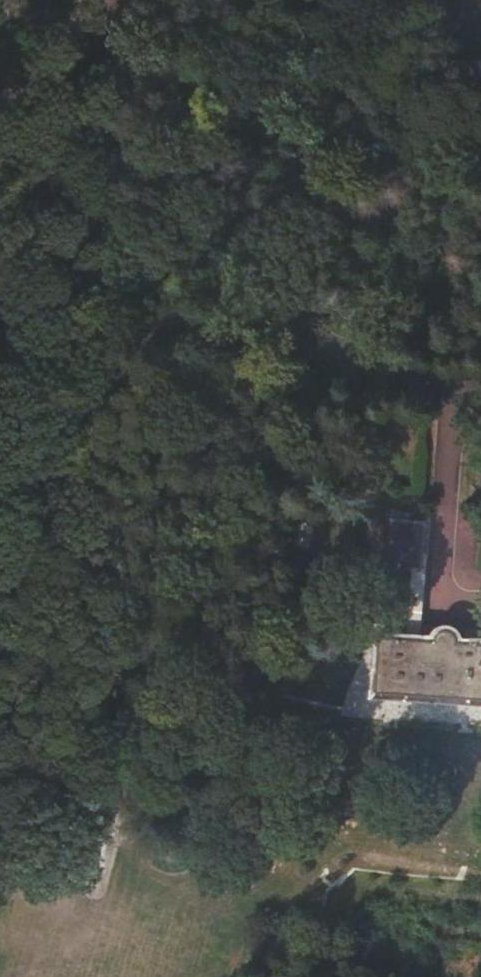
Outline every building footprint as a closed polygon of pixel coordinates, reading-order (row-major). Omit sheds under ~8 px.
[(394,517),(392,571),(424,572),(426,518),(394,517)] [(383,694),(431,698),(480,646),(465,645),(464,637),(460,633),(456,631),(447,633),(444,638),(443,642),(387,638),(383,694)] [(480,646),(431,698),(480,700),(480,646)]
